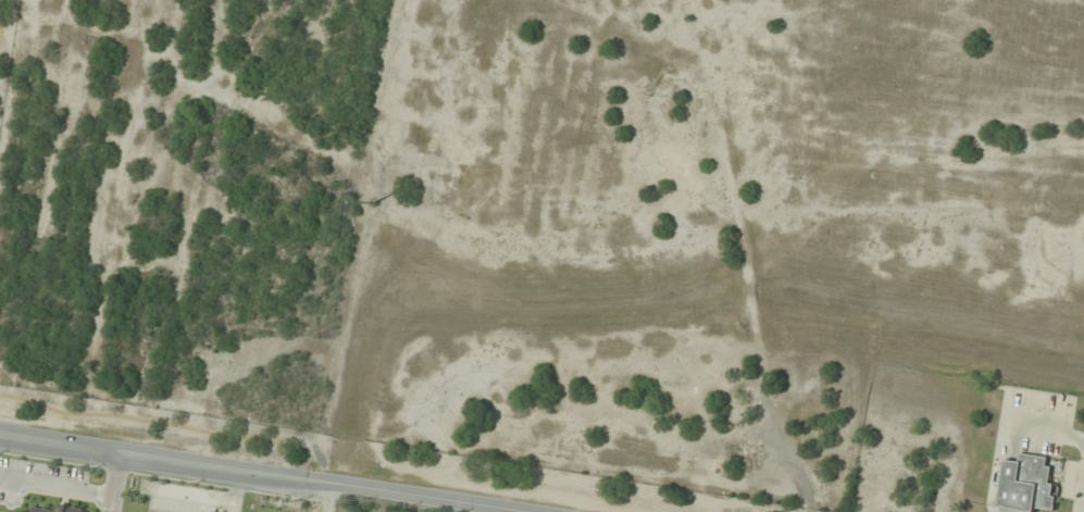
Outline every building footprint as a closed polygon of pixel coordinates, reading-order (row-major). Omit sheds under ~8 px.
[(999,506),(1041,511),(1055,511),(1059,484),(1049,483),(1052,458),(1021,453),(1020,462),(1006,460),(999,506)]
